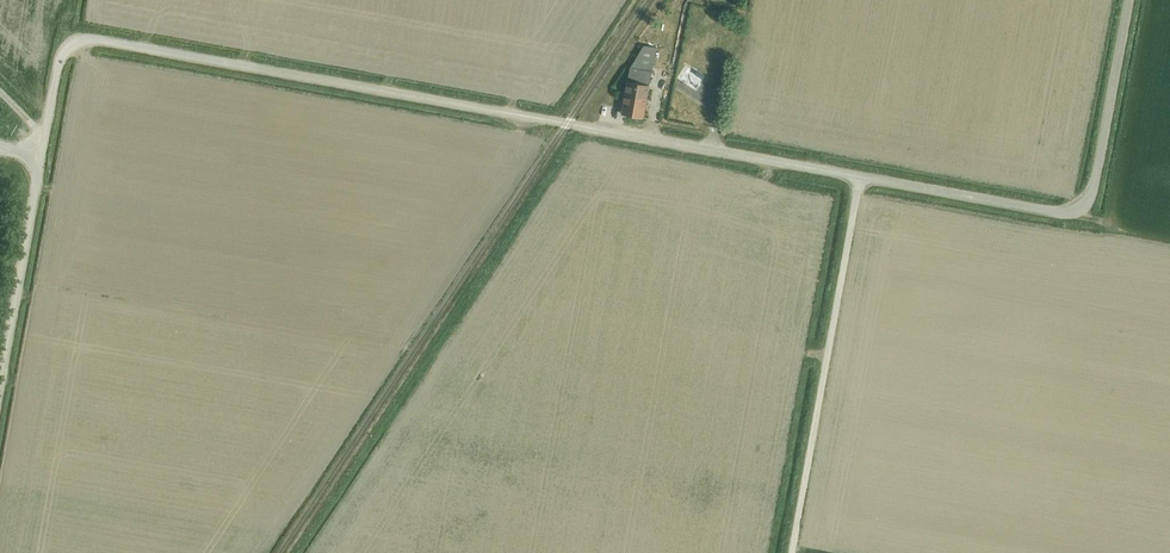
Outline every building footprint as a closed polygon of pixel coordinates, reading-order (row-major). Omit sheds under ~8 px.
[(632,68),(652,71),(655,52),(643,50),(632,68)] [(702,86),(707,69),(686,62),(680,80),(702,86)] [(622,114),(642,117),(644,118),(652,71),(632,68),(630,67),(622,114)]
